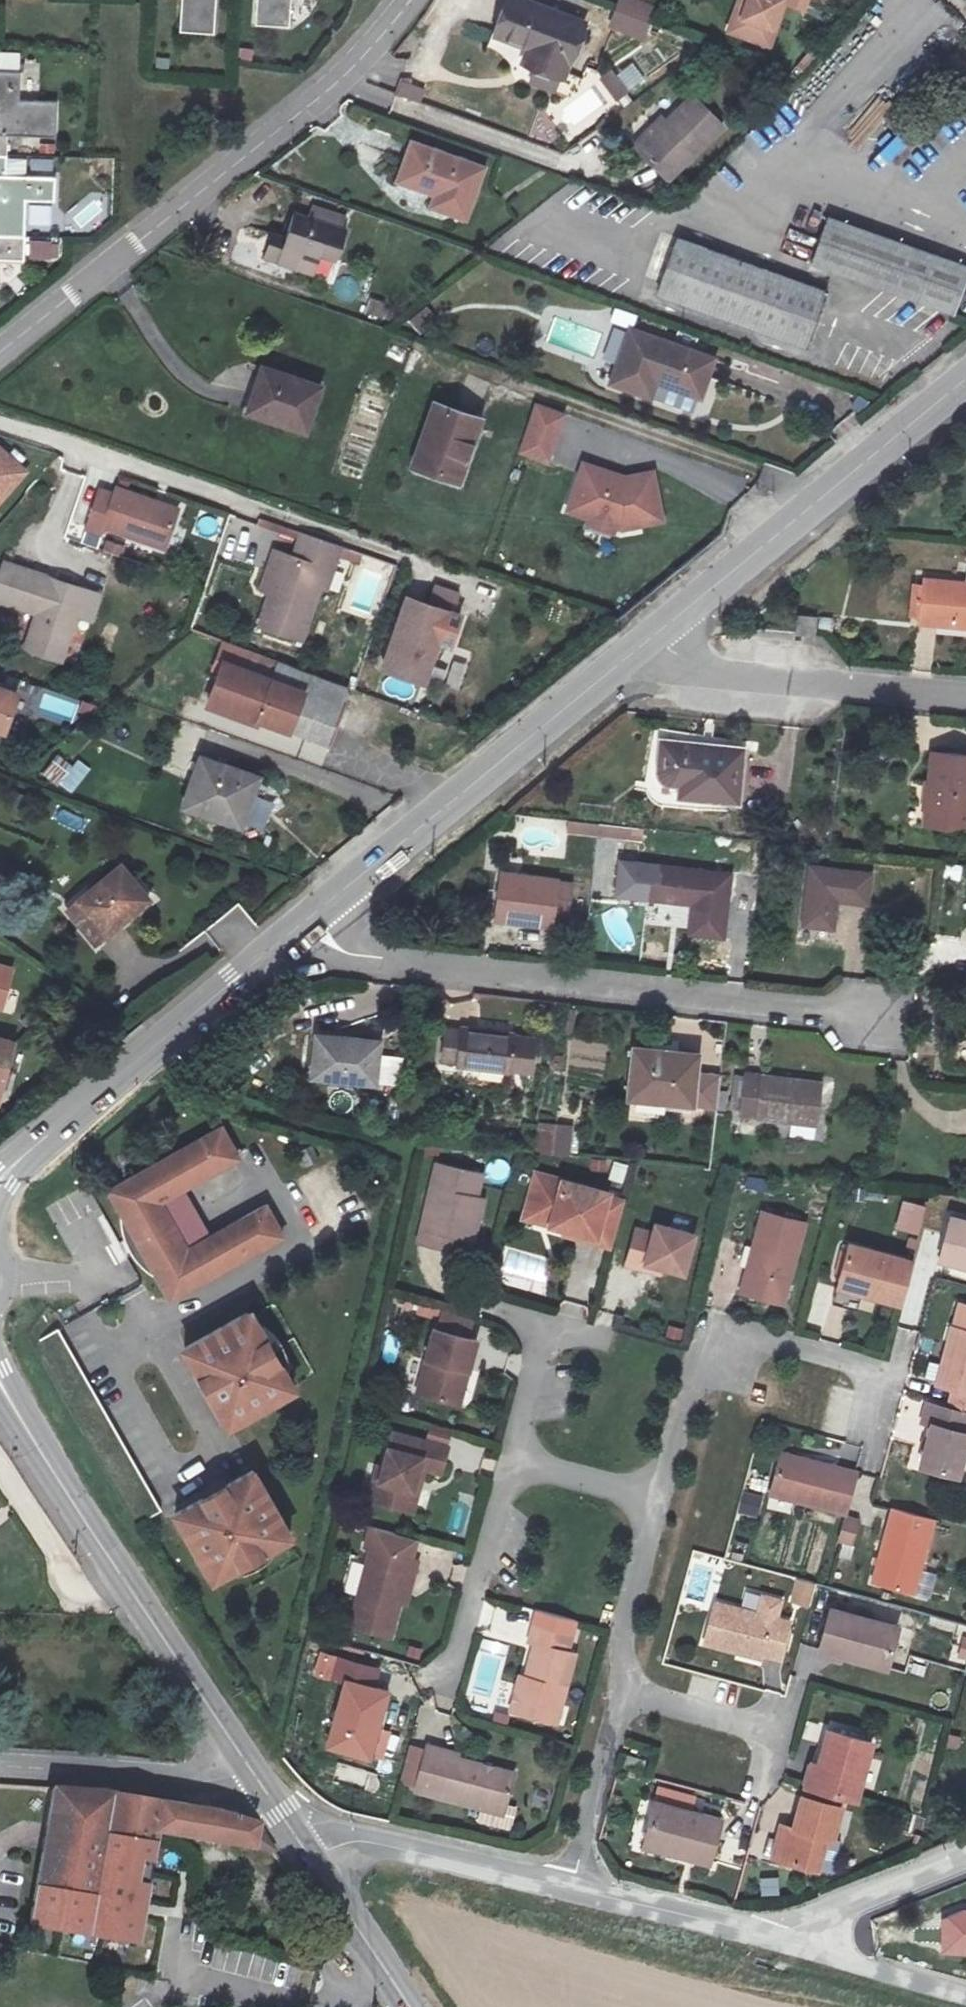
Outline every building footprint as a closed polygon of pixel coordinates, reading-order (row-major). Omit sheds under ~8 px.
[(182,26),(213,29),(215,0),(184,0),(182,26)] [(253,20),(288,24),(290,0),(255,0),(253,20)] [(539,44),(549,47),(543,64),(563,70),(581,18),(532,0),(509,0),(499,29),(539,44)] [(657,4),(643,0),(619,0),(610,29),(645,40),(657,4)] [(722,26),(764,34),(771,0),(727,0),(722,26)] [(521,58),(524,47),(495,40),(492,50),(521,58)] [(534,60),(543,64),(549,47),(539,44),(534,60)] [(5,154),(5,134),(55,136),(56,102),(19,101),(20,53),(0,52),(0,154),(5,154)] [(621,70),(629,88),(645,81),(636,63),(621,70)] [(601,80),(625,106),(636,96),(612,70),(601,80)] [(422,103),(426,87),(399,80),(395,96),(422,103)] [(692,96),(666,123),(639,152),(668,180),(723,124),(692,96)] [(639,152),(666,123),(661,117),(633,146),(639,152)] [(493,169),(421,143),(408,180),(446,194),(441,208),(473,220),(493,169)] [(22,236),(23,198),(53,199),(53,175),(4,174),(5,154),(0,154),(0,235),(22,236)] [(88,174),(106,174),(107,157),(88,157),(88,174)] [(294,236),(285,258),(304,265),(311,246),(343,259),(354,230),(303,211),(294,236)] [(955,320),(965,289),(965,270),(831,222),(815,268),(955,320)] [(285,258),(294,236),(281,231),(272,253),(285,258)] [(22,258),(22,236),(0,235),(0,257),(22,258)] [(28,259),(60,260),(60,239),(29,239),(28,259)] [(831,295),(680,240),(660,297),(810,351),(831,295)] [(424,306),(405,320),(418,335),(436,321),(424,306)] [(660,383),(704,399),(706,399),(719,362),(638,332),(618,384),(655,398),(660,383)] [(324,386),(269,366),(253,409),(307,430),(324,386)] [(660,383),(655,398),(699,414),(704,399),(660,383)] [(478,418),(436,403),(414,467),(459,483),(473,446),(469,444),(478,418)] [(525,403),(509,452),(536,460),(554,411),(525,403)] [(18,470),(0,454),(0,492),(18,470)] [(604,466),(576,455),(559,499),(581,507),(589,503),(601,508),(604,517),(611,519),(649,507),(634,464),(615,470),(614,475),(602,470),(604,466)] [(129,492),(115,487),(100,526),(114,531),(116,526),(178,549),(193,508),(131,485),(129,492)] [(361,553),(321,539),(313,564),(300,560),(287,596),(293,598),(289,611),(282,608),(275,631),(318,647),(343,575),(353,579),(361,553)] [(34,605),(42,608),(30,643),(55,652),(71,607),(87,613),(96,587),(0,552),(0,553),(0,593),(34,605)] [(962,584),(920,580),(916,624),(965,629),(965,584),(962,584)] [(459,613),(423,601),(398,671),(441,687),(454,648),(447,645),(459,613)] [(22,640),(30,643),(42,608),(34,605),(22,640)] [(796,620),(795,638),(813,640),(815,622),(796,620)] [(368,693),(292,666),(285,684),(242,668),(227,707),(347,751),(368,693)] [(42,688),(34,712),(81,727),(89,703),(42,688)] [(10,736),(23,698),(0,690),(0,732),(10,736)] [(741,800),(748,746),(663,737),(658,770),(668,779),(681,781),(680,794),(741,800)] [(260,777),(195,754),(175,810),(241,833),(260,777)] [(926,813),(924,830),(965,834),(965,759),(933,755),(929,789),(935,790),(933,814),(926,813)] [(55,786),(71,764),(60,757),(34,778),(55,786)] [(71,764),(55,786),(76,794),(92,771),(74,760),(71,764)] [(929,789),(926,813),(933,814),(935,790),(929,789)] [(87,831),(90,817),(63,813),(60,827),(87,831)] [(600,824),(570,821),(569,833),(599,836),(600,824)] [(630,828),(600,824),(599,836),(628,840),(630,828)] [(649,899),(652,867),(632,864),(629,897),(649,899)] [(150,900),(122,866),(62,914),(91,947),(150,900)] [(870,874),(811,866),(803,925),(832,929),(836,900),(867,904),(870,874)] [(728,875),(652,867),(649,899),(690,904),(686,933),(720,937),(728,875)] [(574,880),(503,872),(497,917),(552,923),(553,914),(570,917),(574,880)] [(13,897),(0,888),(0,917),(13,897)] [(0,962),(0,1011),(3,1011),(15,966),(0,962)] [(537,1033),(445,1024),(441,1062),(533,1071),(537,1033)] [(377,1039),(315,1033),(310,1077),(372,1084),(377,1039)] [(14,1041),(0,1038),(0,1102),(14,1041)] [(692,1112),(696,1075),(697,1054),(595,1041),(589,1092),(623,1095),(622,1105),(692,1112)] [(385,1080),(396,1081),(398,1057),(387,1056),(385,1080)] [(696,1075),(692,1112),(719,1115),(723,1079),(696,1075)] [(790,1123),(815,1126),(820,1127),(825,1084),(750,1075),(746,1118),(790,1123)] [(815,1126),(790,1123),(789,1135),(815,1138),(815,1126)] [(246,1159),(226,1125),(109,1190),(123,1217),(124,1231),(127,1241),(131,1250),(136,1259),(144,1267),(151,1273),(157,1276),(173,1304),(290,1238),(271,1203),(192,1247),(168,1204),(246,1159)] [(557,1157),(560,1126),(548,1125),(548,1131),(538,1130),(536,1155),(557,1157)] [(576,1128),(560,1126),(557,1157),(573,1159),(576,1128)] [(420,1244),(446,1250),(450,1236),(476,1242),(485,1203),(478,1201),(484,1175),(438,1165),(420,1244)] [(538,1174),(528,1210),(554,1217),(551,1227),(566,1231),(560,1253),(608,1266),(624,1208),(608,1204),(610,1199),(594,1195),(595,1190),(538,1174)] [(748,1177),(745,1190),(775,1193),(776,1180),(748,1177)] [(902,1199),(895,1231),(921,1236),(927,1204),(902,1199)] [(554,1217),(528,1210),(525,1220),(551,1227),(554,1217)] [(782,1307),(802,1227),(761,1216),(741,1297),(782,1307)] [(950,1219),(939,1262),(965,1270),(965,1223),(950,1219)] [(628,1267),(646,1272),(648,1265),(664,1269),(685,1275),(696,1235),(657,1225),(654,1235),(637,1230),(628,1267)] [(864,1294),(901,1304),(912,1265),(847,1247),(835,1294),(863,1302),(864,1294)] [(662,1276),(664,1269),(648,1265),(646,1272),(662,1276)] [(965,1410),(965,1308),(961,1306),(954,1330),(953,1330),(938,1386),(955,1390),(950,1406),(965,1410)] [(252,1307),(184,1348),(235,1434),(304,1393),(252,1307)] [(162,1512),(62,1328),(41,1339),(140,1523),(162,1512)] [(464,1371),(470,1372),(479,1341),(436,1330),(418,1395),(455,1404),(464,1371)] [(386,1333),(382,1360),(395,1361),(399,1335),(386,1333)] [(464,1371),(455,1404),(461,1407),(470,1372),(464,1371)] [(965,1444),(965,1419),(925,1408),(921,1425),(929,1427),(918,1467),(956,1479),(965,1444)] [(370,1502),(409,1512),(420,1469),(425,1470),(443,1475),(449,1449),(394,1434),(383,1475),(380,1489),(374,1488),(370,1502)] [(770,1496),(844,1516),(855,1477),(781,1456),(770,1496)] [(254,1469),(176,1514),(218,1585),(296,1540),(254,1469)] [(420,1469),(409,1512),(415,1513),(425,1470),(420,1469)] [(377,1474),(374,1488),(380,1489),(383,1475),(377,1474)] [(935,1522),(893,1510),(872,1586),(914,1597),(935,1522)] [(861,1520),(844,1516),(837,1542),(854,1546),(861,1520)] [(392,1638),(402,1604),(409,1577),(415,1579),(419,1563),(372,1549),(351,1627),(392,1638)] [(408,1606),(415,1579),(409,1577),(402,1604),(408,1606)] [(791,1604),(812,1607),(816,1582),(795,1578),(791,1604)] [(787,1625),(713,1604),(703,1645),(761,1661),(762,1657),(778,1662),(787,1625)] [(897,1633),(829,1614),(818,1654),(886,1673),(897,1633)] [(554,1706),(563,1708),(567,1691),(578,1653),(570,1650),(573,1637),(535,1626),(530,1644),(535,1645),(524,1689),(518,1687),(511,1713),(549,1723),(554,1706)] [(521,1677),(518,1687),(524,1689),(535,1645),(530,1644),(522,1677),(521,1677)] [(906,1672),(921,1676),(924,1659),(910,1655),(906,1672)] [(380,1711),(383,1712),(388,1693),(374,1689),(379,1671),(340,1661),(335,1680),(348,1683),(331,1748),(368,1758),(380,1711)] [(558,1726),(563,1708),(554,1706),(549,1723),(558,1726)] [(380,1711),(368,1758),(376,1760),(389,1714),(383,1712),(380,1711)] [(812,1791),(855,1803),(871,1746),(828,1734),(812,1791)] [(421,1793),(511,1817),(521,1778),(456,1760),(457,1754),(434,1748),(421,1793)] [(51,1786),(36,1888),(96,1897),(101,1861),(92,1852),(94,1833),(105,1835),(110,1790),(101,1788),(51,1786)] [(110,1790),(105,1835),(152,1841),(155,1831),(158,1797),(110,1790)] [(158,1797),(155,1831),(272,1846),(255,1821),(201,1804),(158,1797)] [(832,1845),(841,1812),(802,1800),(793,1832),(787,1830),(777,1864),(814,1874),(823,1842),(832,1845)] [(709,1864),(720,1824),(656,1806),(643,1852),(668,1858),(670,1853),(709,1864)] [(96,1897),(36,1888),(29,1924),(35,1925),(136,1941),(152,1841),(105,1835),(94,1833),(92,1852),(101,1861),(96,1897)] [(942,1916),(941,1954),(965,1954),(965,1906),(963,1906),(942,1916)] [(10,1970),(12,1952),(0,1950),(0,1968),(10,1970)]
